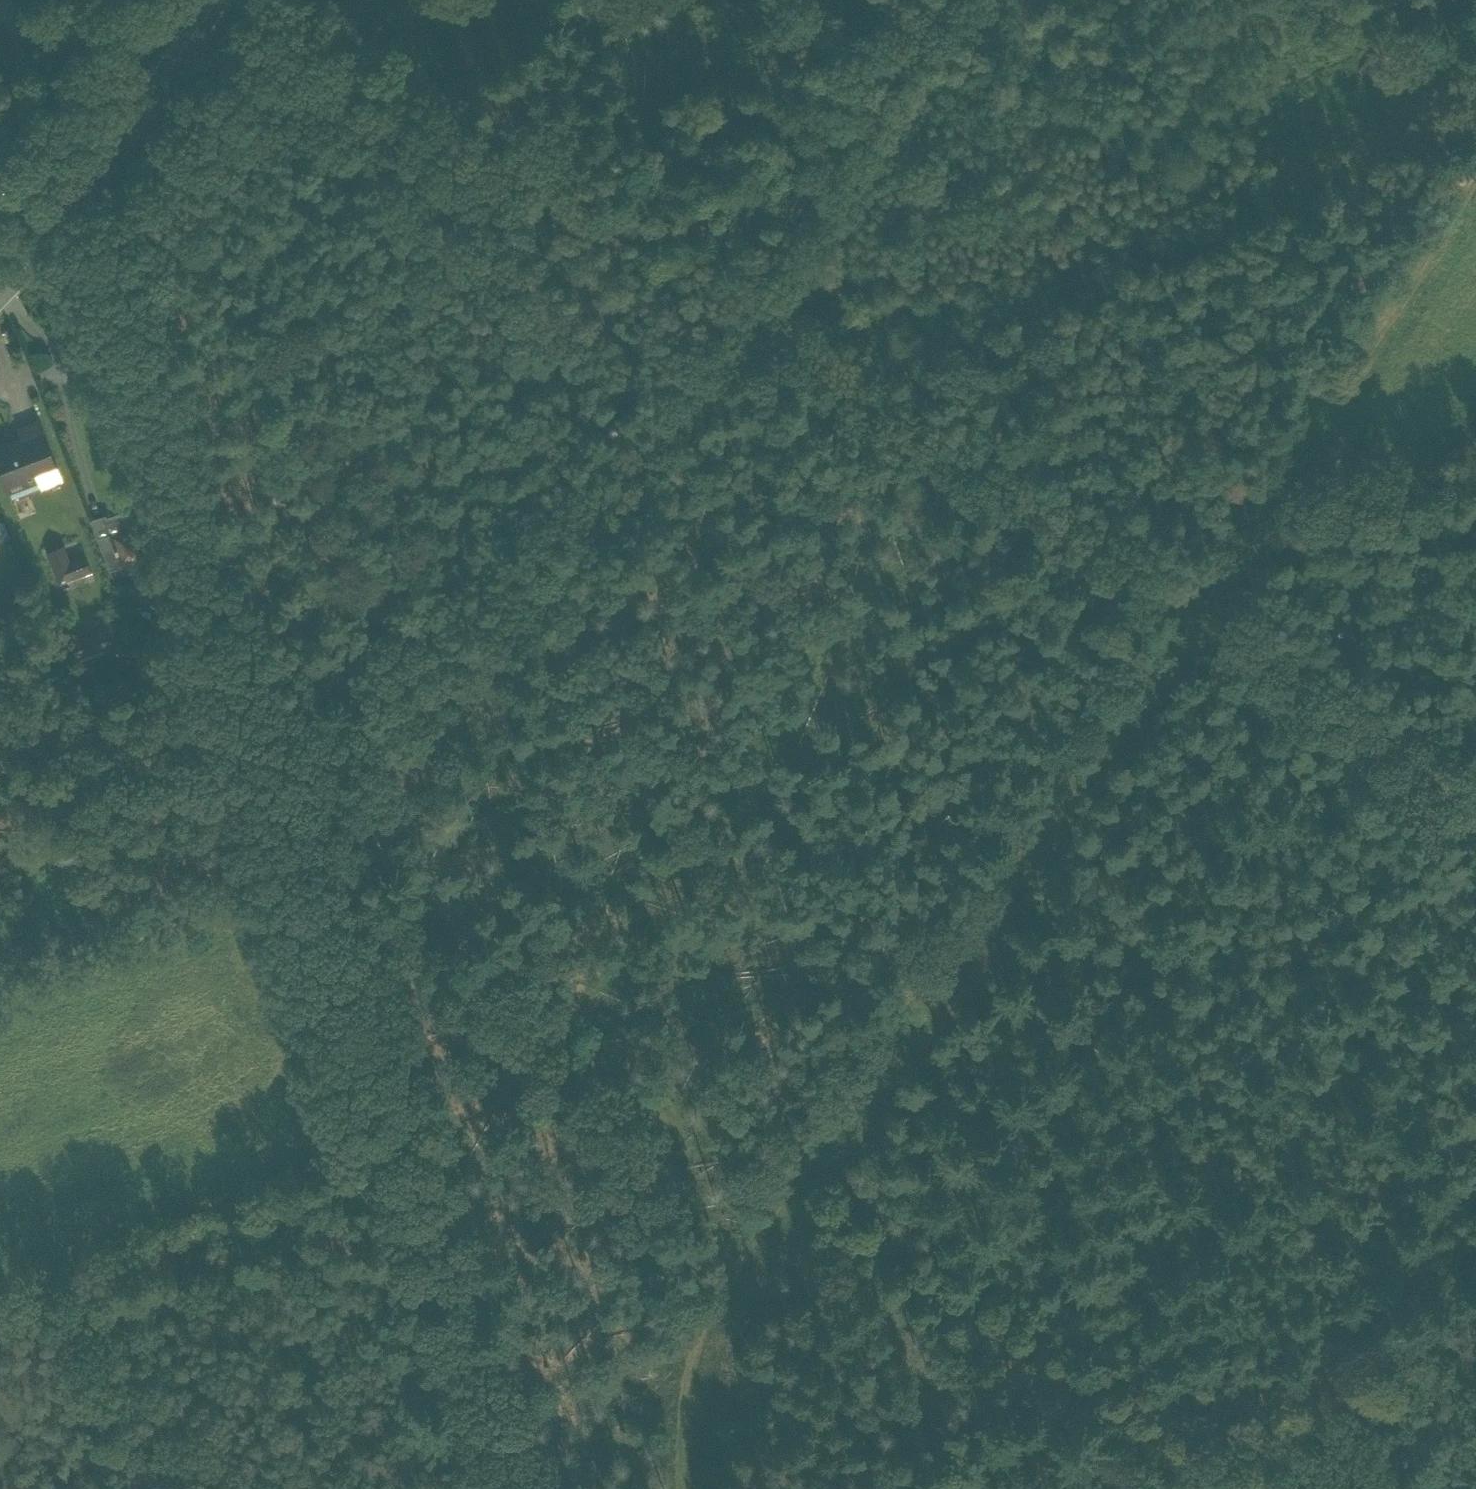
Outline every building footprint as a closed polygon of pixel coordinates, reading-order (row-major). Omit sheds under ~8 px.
[(66,478),(42,419),(0,436),(0,466),(13,500),(66,478)] [(112,569),(153,557),(137,506),(96,518),(112,569)] [(52,586),(87,578),(82,553),(64,556),(61,546),(45,549),(52,586)]
